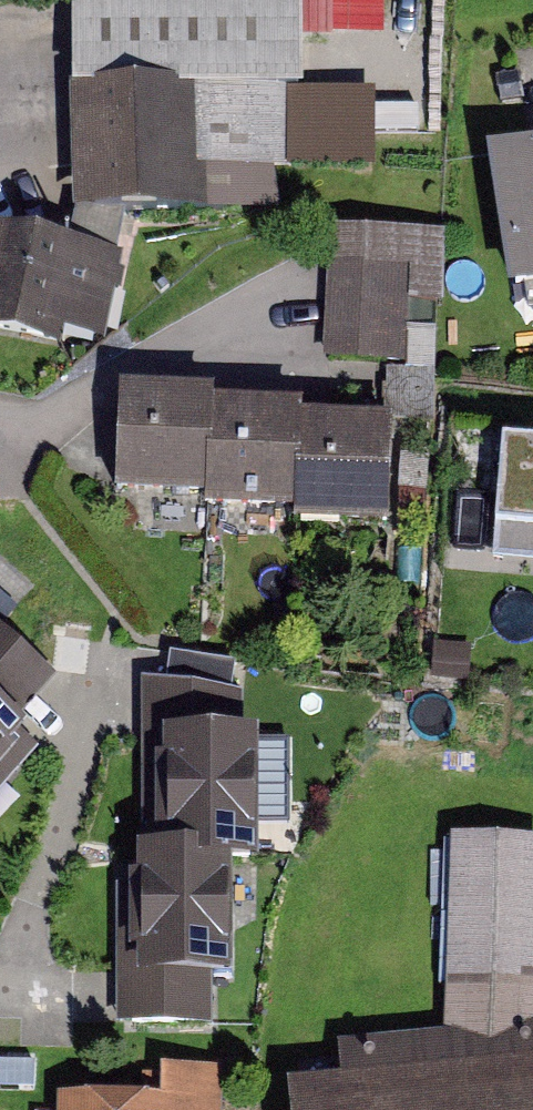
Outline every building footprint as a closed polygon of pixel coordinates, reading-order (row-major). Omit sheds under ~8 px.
[(86,221),(301,219),(300,104),(321,103),(320,0),(84,0),(86,221)] [(493,162),(513,302),(532,299),(532,156),(493,162)] [(0,234),(0,330),(116,339),(132,264),(0,234)] [(445,311),(445,240),(339,239),(338,362),(413,362),(413,311),(445,311)] [(231,420),(231,401),(125,402),(126,483),(232,482),(232,507),(322,507),(322,530),(426,530),(425,434),(321,434),(321,419),(231,420)] [(502,440),(492,557),(532,561),(532,442),(502,440)] [(31,740),(14,725),(56,678),(0,627),(0,774),(31,740)] [(240,691),(140,681),(141,822),(156,822),(156,853),(134,853),(134,886),(117,886),(118,1029),(209,1029),(209,983),(231,983),(230,871),(256,871),(256,738),(241,738),(240,691)] [(454,839),(452,1047),(293,1063),(298,1109),(532,1109),(532,840),(454,839)] [(222,1068),(161,1067),(161,1098),(58,1096),(57,1109),(221,1109),(222,1068)]
